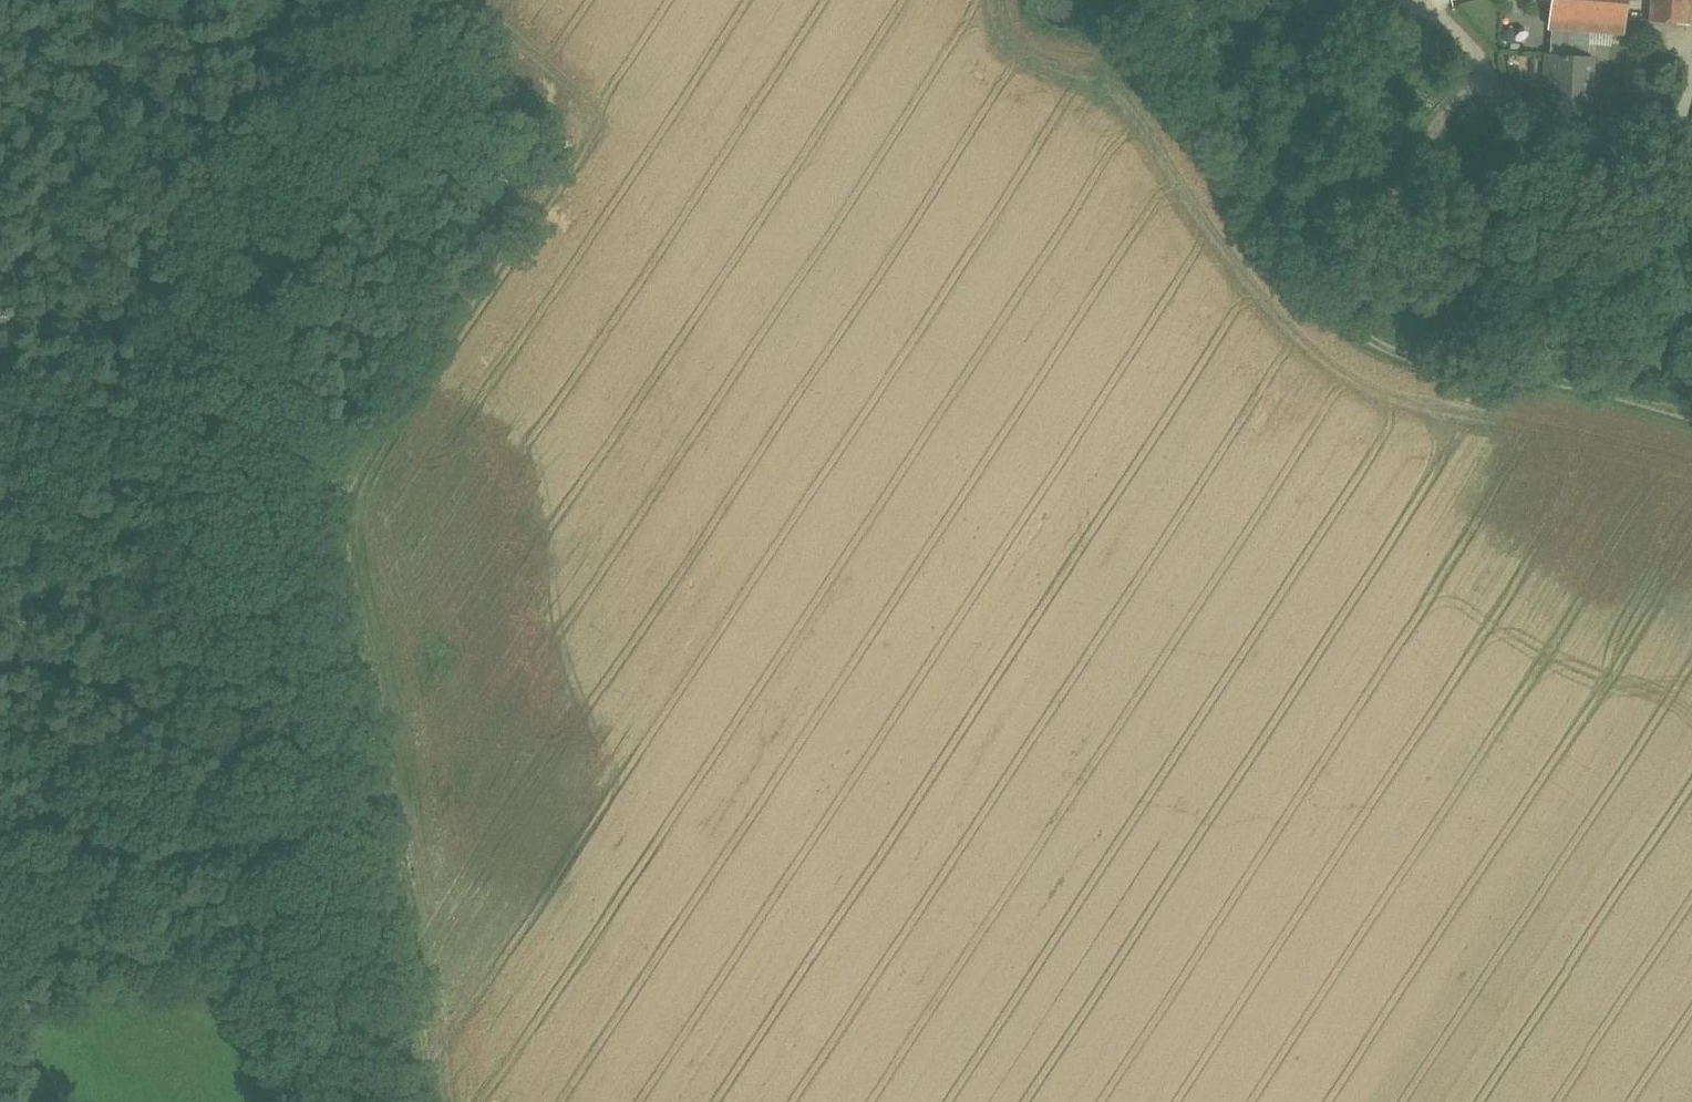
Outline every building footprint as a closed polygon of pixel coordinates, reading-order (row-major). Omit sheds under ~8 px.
[(1549,29),(1552,29),(1591,32),(1625,34),(1627,0),(1551,0),(1549,29)] [(1654,22),(1689,24),(1691,0),(1655,0),(1654,22)] [(1591,32),(1552,29),(1550,55),(1589,57),(1591,32)] [(1550,55),(1547,54),(1546,74),(1551,75),(1548,106),(1591,109),(1595,58),(1589,57),(1550,55)]
